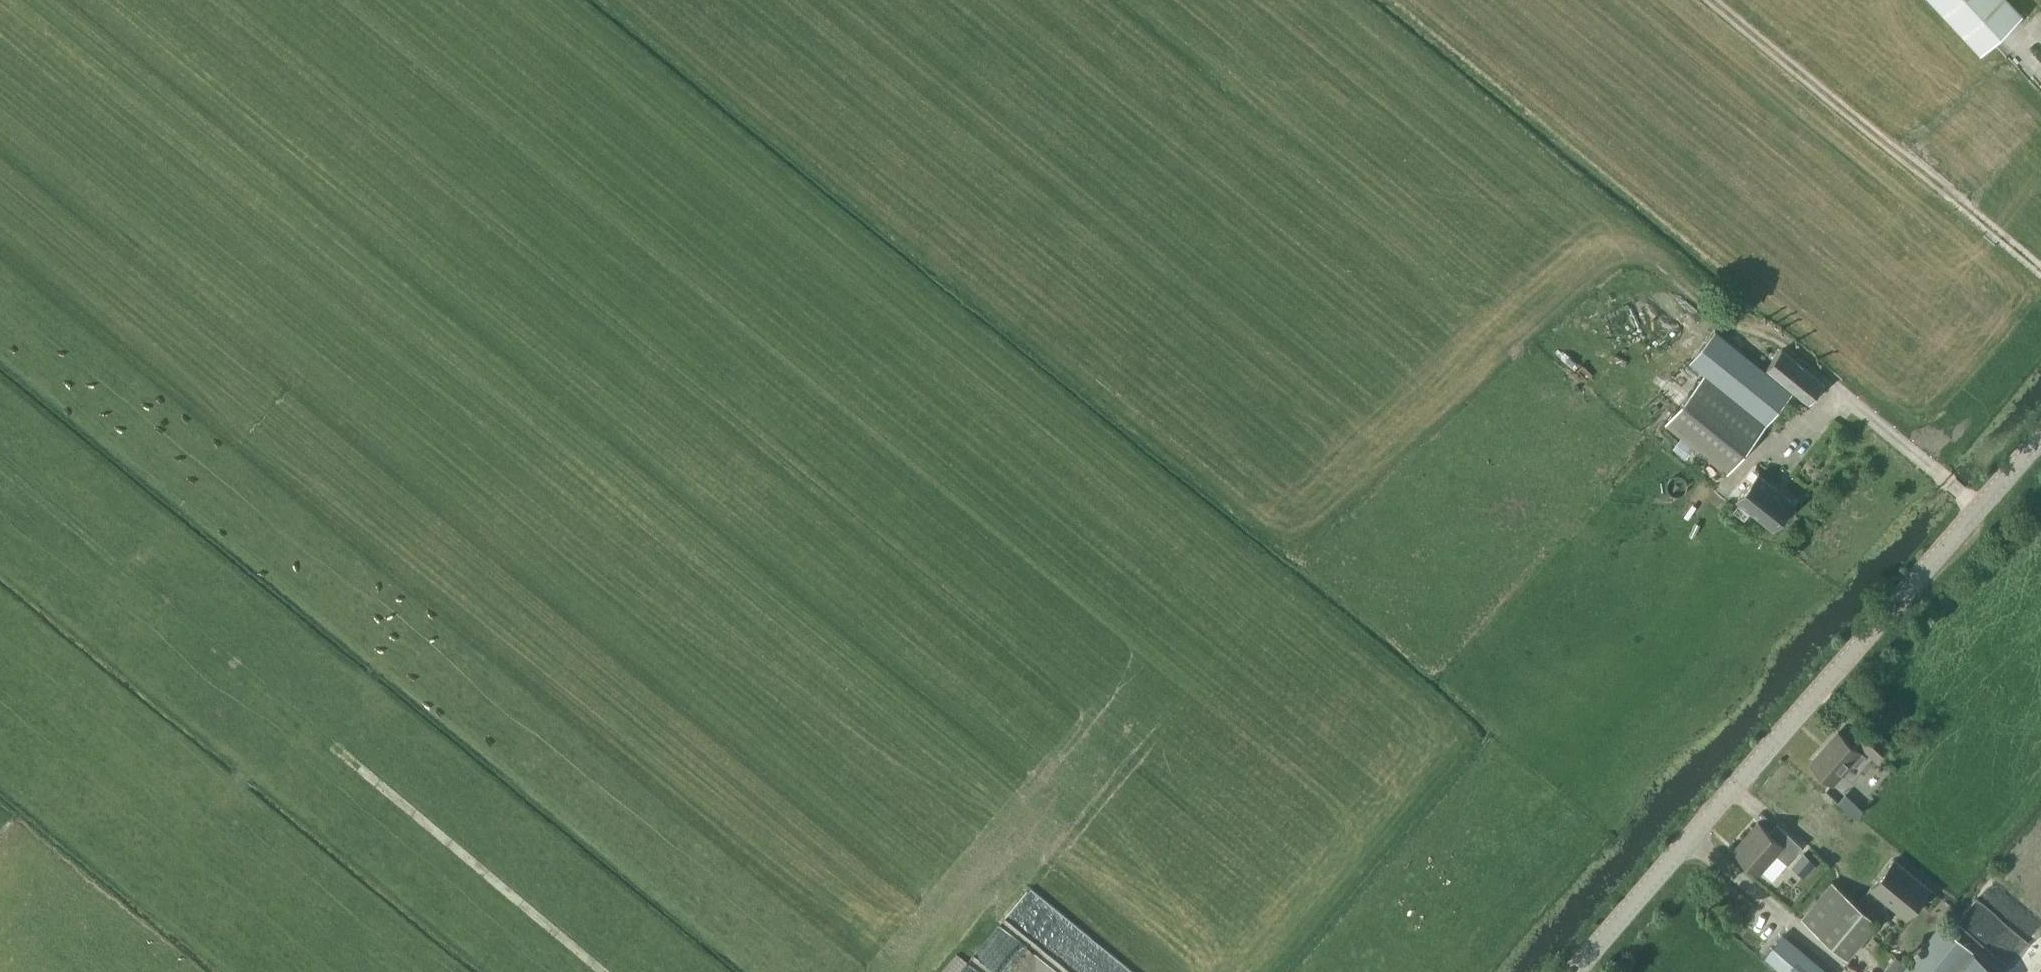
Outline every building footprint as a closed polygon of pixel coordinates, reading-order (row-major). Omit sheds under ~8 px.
[(1981,51),(2022,12),(2011,0),(1934,0),(1981,51)] [(1705,374),(1667,421),(1728,470),(1793,391),(1729,344),(1713,331),(1689,361),(1705,374)] [(1781,346),(1763,368),(1808,401),(1825,381),(1781,346)] [(1681,436),(1673,447),(1686,457),(1695,447),(1681,436)] [(1759,472),(1739,497),(1774,525),(1794,500),(1759,472)] [(1875,755),(1888,740),(1870,725),(1857,740),(1875,755)] [(1838,732),(1811,763),(1832,782),(1851,761),(1856,766),(1866,756),(1838,732)] [(1773,835),(1758,821),(1734,847),(1759,869),(1775,851),(1787,861),(1801,844),(1781,826),(1773,835)] [(1804,852),(1795,861),(1807,873),(1816,863),(1804,852)] [(1907,916),(1931,888),(1896,859),(1872,886),(1907,916)] [(1831,880),(1800,915),(1847,956),(1879,920),(1831,880)] [(1941,923),(1907,965),(1896,955),(1883,970),(1886,971),(2000,971),(1941,923)] [(1785,932),(1770,950),(1794,971),(1830,971),(1785,932)]
